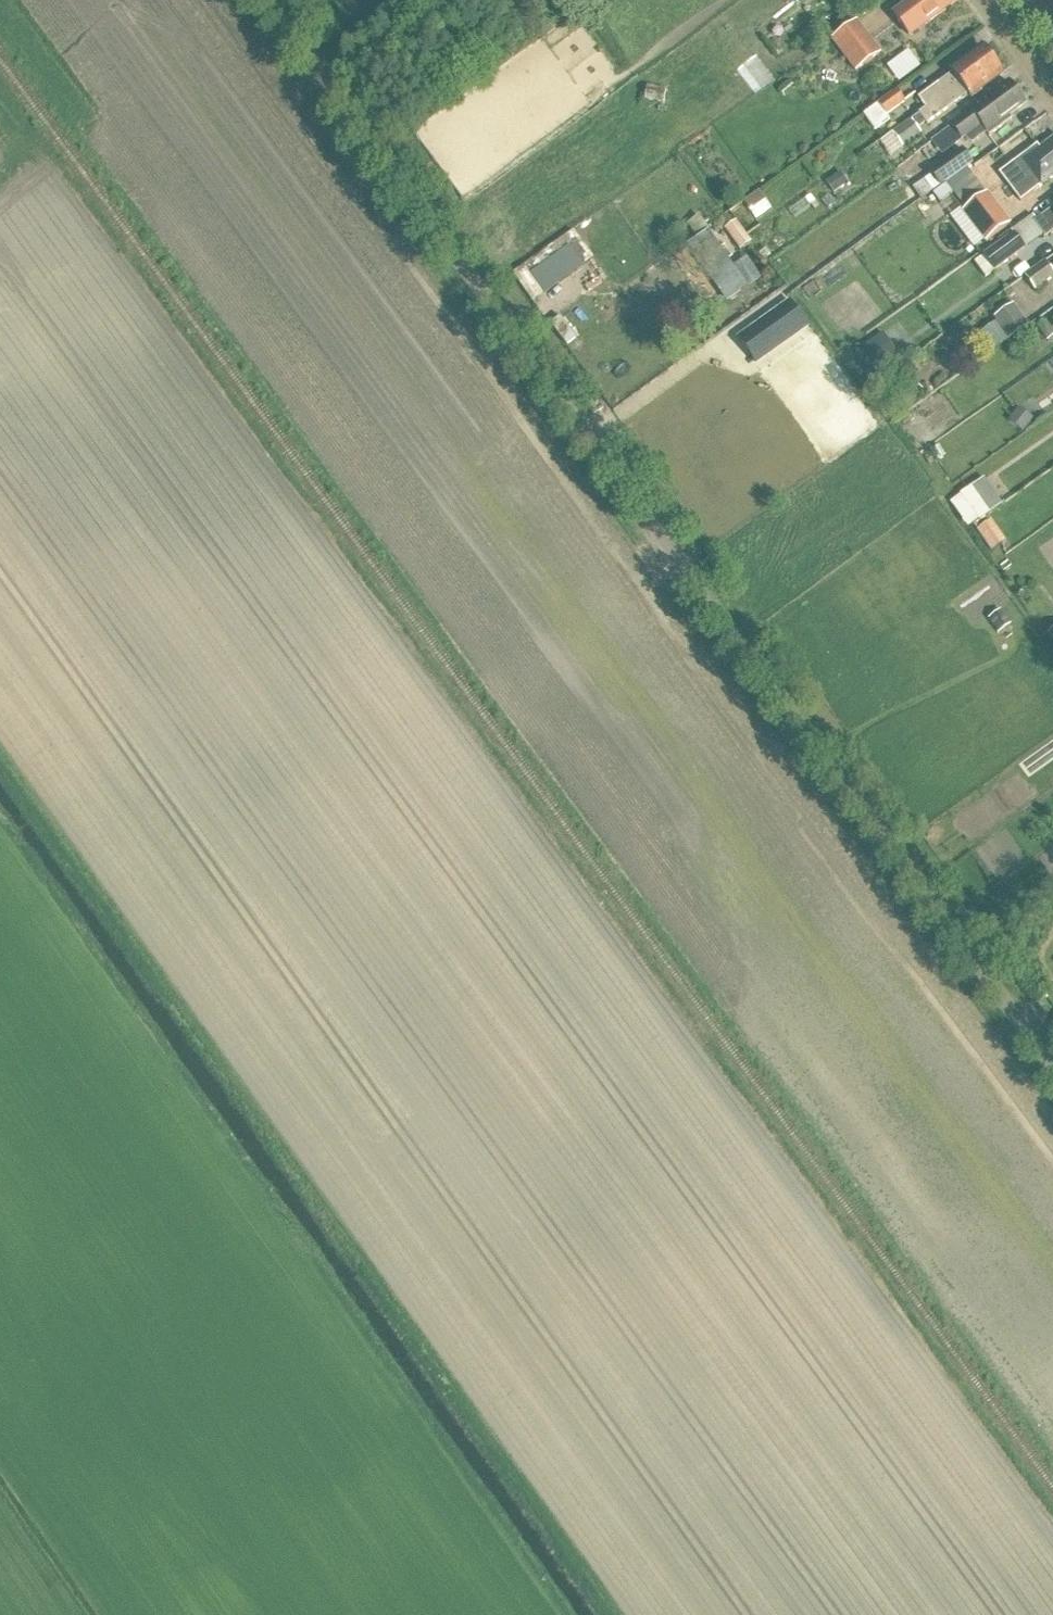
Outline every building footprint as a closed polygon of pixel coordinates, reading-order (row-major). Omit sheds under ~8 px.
[(918,29),(919,30),(959,1),(958,0),(913,0),(908,3),(910,5),(895,16),(910,35),(918,29)] [(881,55),(857,22),(831,42),(856,74),(881,55)] [(897,82),(918,66),(906,49),(884,66),(897,82)] [(926,110),(991,62),(981,49),(949,72),(951,76),(918,100),(926,110)] [(1001,76),(991,62),(926,110),(918,115),(926,126),(927,126),(967,96),(970,99),(1001,76)] [(1003,123),(1025,106),(1009,84),(952,128),(962,141),(964,139),(981,127),(987,135),(990,139),(1006,126),(1003,123)] [(887,117),(905,104),(896,92),(878,105),(879,106),(863,117),(874,132),(889,121),(887,117)] [(902,148),(920,135),(910,122),(892,135),(902,148)] [(1020,203),(1051,179),(1052,180),(1052,142),(1040,151),(1037,147),(1000,175),(1020,203)] [(962,150),(929,173),(932,177),(915,188),(923,199),(939,188),(940,189),(973,166),(962,150)] [(833,194),(844,188),(837,177),(826,183),(833,194)] [(953,195),(946,186),(933,196),(940,205),(953,195)] [(750,213),(766,202),(759,192),(743,203),(750,213)] [(961,213),(985,245),(1011,225),(987,193),(961,213)] [(755,221),(771,210),(766,202),(750,213),(755,221)] [(1036,222),(1033,218),(1011,234),(1013,236),(1013,235),(1025,250),(1042,237),(1045,240),(1052,234),(1052,210),(1036,222)] [(736,223),(725,231),(740,252),(751,244),(736,223)] [(1013,236),(984,257),(988,263),(995,272),(1025,250),(1013,235),(1013,236)] [(705,244),(706,246),(695,251),(694,250),(685,254),(691,266),(698,263),(701,268),(714,262),(710,252),(715,250),(711,241),(705,244)] [(545,294),(581,268),(568,250),(532,277),(545,294)] [(1024,278),(1036,293),(1052,280),(1052,273),(1045,262),(1024,278)] [(741,297),(731,306),(737,312),(747,303),(741,297)] [(1029,328),(1013,306),(994,319),(997,323),(981,335),(994,352),(1029,328)] [(773,315),(739,338),(754,360),(788,337),(773,315)] [(1052,338),(1052,333),(1046,323),(1037,329),(1047,342),(1052,338)] [(717,374),(726,368),(721,362),(713,368),(717,374)] [(1022,433),(1033,420),(1019,409),(1009,422),(1022,433)] [(938,462),(945,458),(939,448),(932,452),(938,462)] [(979,522),(1002,506),(984,480),(961,496),(979,522)] [(968,529),(979,522),(961,496),(950,504),(968,529)] [(992,519),(978,529),(993,549),(1007,539),(992,519)] [(998,635),(1011,626),(1000,611),(988,621),(998,635)]
